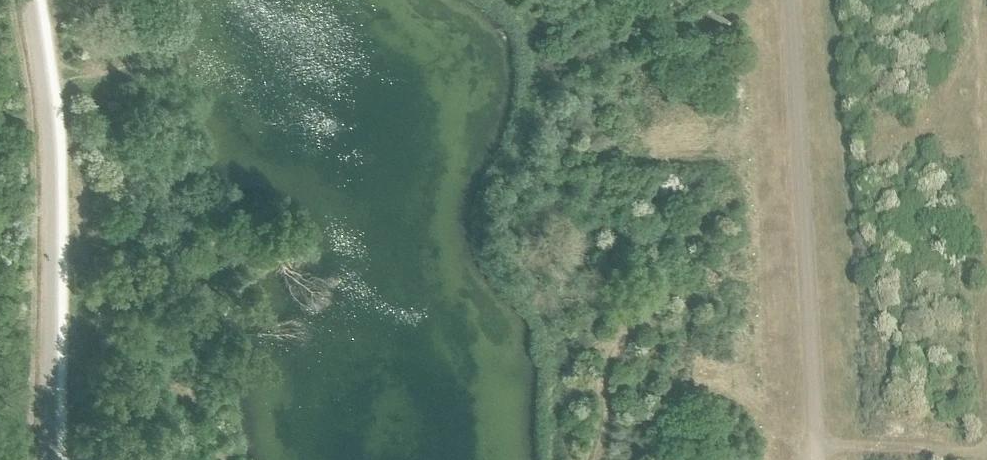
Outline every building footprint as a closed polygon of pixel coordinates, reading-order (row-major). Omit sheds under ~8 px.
[(696,0),(685,0),(728,30),(732,25),(696,0)]
